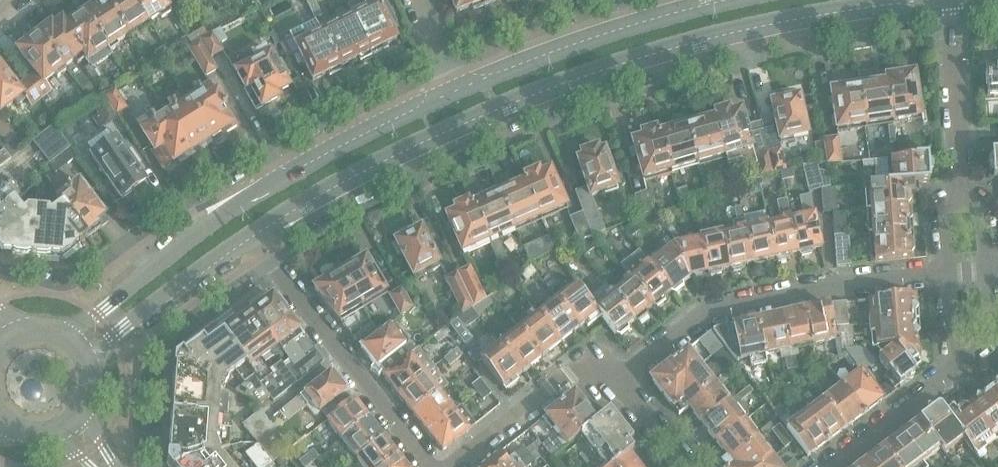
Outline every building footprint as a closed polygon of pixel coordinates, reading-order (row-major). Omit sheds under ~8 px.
[(136,4),(133,0),(106,0),(105,1),(128,36),(139,29),(141,32),(150,26),(148,23),(148,22),(136,4)] [(168,10),(165,6),(164,4),(161,0),(133,0),(136,4),(148,22),(148,23),(159,16),(161,19),(170,12),(168,10)] [(164,4),(165,6),(168,10),(170,8),(168,5),(173,2),(173,0),(161,0),(164,4)] [(306,2),(315,19),(322,15),(314,0),(309,0),(306,2)] [(396,28),(382,0),(363,0),(348,7),(352,15),(372,56),(383,50),(381,47),(396,40),(391,30),(396,28)] [(444,5),(451,2),(455,13),(471,7),(472,10),(484,6),(485,5),(483,0),(442,0),(444,5)] [(105,1),(104,2),(100,1),(94,5),(93,9),(85,14),(110,52),(118,46),(117,44),(128,36),(105,1)] [(72,22),(64,28),(84,58),(87,63),(88,65),(91,69),(112,55),(110,52),(85,14),(84,14),(80,14),(73,18),(72,22)] [(359,62),(372,56),(352,15),(321,31),(339,68),(358,59),(359,62)] [(292,38),(284,41),(292,57),(294,56),(298,64),(303,61),(313,81),(327,74),(329,77),(341,71),(339,68),(321,31),(320,29),(315,19),(301,26),(289,32),(290,34),(292,38)] [(87,63),(64,28),(60,22),(53,28),(51,25),(49,26),(46,25),(40,30),(39,34),(38,35),(63,68),(64,69),(74,61),(76,64),(84,59),(87,63)] [(208,35),(204,29),(204,28),(187,37),(187,36),(186,36),(191,45),(199,40),(212,33),(221,29),(208,35)] [(228,40),(221,29),(212,33),(199,40),(210,58),(211,59),(224,50),(220,45),(228,40)] [(64,69),(63,68),(38,35),(31,41),(27,40),(21,45),(21,48),(19,50),(36,71),(26,79),(42,99),(45,102),(49,100),(46,95),(52,91),(45,83),(54,77),(56,79),(66,71),(64,69)] [(187,47),(191,45),(186,36),(179,41),(184,49),(187,47)] [(211,59),(210,58),(199,40),(191,45),(187,47),(205,77),(217,70),(211,59)] [(158,62),(168,56),(163,48),(153,54),(158,62)] [(280,61),(275,64),(266,48),(252,56),(255,62),(236,72),(246,89),(244,90),(256,111),(279,99),(277,95),(288,88),(285,83),(286,83),(284,79),(289,77),(280,61)] [(17,86),(0,65),(0,105),(4,111),(13,104),(16,107),(25,99),(32,107),(42,99),(26,79),(17,86)] [(88,65),(82,69),(90,81),(97,77),(91,69),(88,65)] [(985,66),(986,85),(987,96),(997,95),(997,65),(985,66)] [(922,118),(915,77),(910,73),(886,77),(893,123),(922,118)] [(866,127),(893,123),(886,77),(859,81),(866,127)] [(109,80),(102,85),(108,92),(115,88),(109,80)] [(838,132),(866,127),(859,81),(841,84),(842,89),(831,90),(838,132)] [(210,83),(199,89),(195,82),(192,85),(198,95),(187,101),(211,139),(224,131),(226,134),(237,127),(226,108),(227,108),(217,92),(216,93),(210,83)] [(115,116),(128,107),(116,88),(115,88),(108,92),(101,96),(115,116)] [(774,122),(761,125),(769,155),(782,151),(781,143),(787,142),(808,137),(799,96),(797,97),(796,92),(781,95),(782,100),(774,101),(771,106),(773,117),(774,122)] [(85,96),(71,105),(75,111),(89,103),(90,103),(85,96)] [(116,118),(115,116),(101,96),(90,103),(89,103),(98,114),(92,117),(100,128),(116,118)] [(209,140),(211,139),(187,101),(173,110),(172,107),(163,112),(165,115),(190,153),(198,147),(200,150),(211,144),(209,140)] [(716,117),(714,117),(724,157),(726,165),(740,161),(750,167),(757,164),(756,159),(769,155),(761,125),(746,129),(745,124),(742,113),(737,111),(730,113),(729,108),(715,112),(716,117)] [(188,153),(190,153),(165,115),(152,123),(149,117),(138,124),(159,157),(157,158),(164,169),(177,160),(179,163),(190,156),(188,153)] [(714,117),(703,120),(702,116),(686,120),(698,164),(724,157),(714,117)] [(671,172),(698,164),(686,120),(668,125),(669,130),(659,133),(671,172)] [(52,126),(32,141),(40,152),(62,136),(54,125),(52,126)] [(889,144),(895,143),(892,125),(886,126),(889,144)] [(659,133),(657,134),(655,129),(641,133),(642,138),(636,140),(633,145),(643,180),(671,172),(659,133)] [(107,131),(88,145),(93,153),(91,155),(98,166),(122,200),(133,192),(135,195),(136,194),(137,194),(138,193),(146,187),(144,184),(146,183),(136,169),(131,161),(132,160),(127,153),(126,154),(115,138),(113,139),(107,131)] [(2,150),(9,159),(19,151),(13,144),(9,147),(0,136),(0,148),(2,150)] [(61,153),(70,147),(62,136),(40,152),(48,163),(61,153)] [(837,137),(824,139),(827,163),(841,163),(837,137)] [(899,159),(908,158),(907,145),(897,146),(899,159)] [(70,147),(61,153),(69,163),(75,158),(77,157),(70,147)] [(604,150),(599,152),(597,147),(581,153),(583,158),(577,160),(587,188),(575,192),(584,212),(583,212),(592,236),(606,230),(591,197),(625,185),(620,171),(612,174),(604,150)] [(0,151),(0,166),(9,159),(2,150),(0,151)] [(773,173),(787,169),(782,151),(769,155),(773,173)] [(991,154),(991,158),(988,163),(988,168),(992,172),(993,178),(997,178),(997,154),(991,154)] [(773,173),(769,155),(756,159),(757,164),(761,176),(773,173)] [(932,165),(927,162),(927,158),(861,163),(862,169),(874,168),(876,187),(918,183),(929,183),(928,176),(932,173),(932,165)] [(818,167),(804,168),(809,192),(820,190),(830,188),(826,174),(819,171),(818,167)] [(544,170),(539,173),(537,168),(524,175),(526,179),(522,180),(539,217),(566,204),(551,173),(544,170)] [(792,179),(791,171),(780,173),(781,181),(792,179)] [(27,190),(39,180),(35,172),(28,176),(32,183),(25,187),(27,190)] [(18,197),(4,178),(0,182),(0,211),(18,197)] [(32,198),(45,190),(39,180),(27,190),(32,198)] [(70,192),(58,200),(60,203),(87,238),(108,222),(96,205),(97,205),(94,201),(94,200),(91,195),(90,196),(87,191),(85,192),(76,180),(67,187),(70,192)] [(514,229),(539,217),(522,180),(514,185),(512,181),(495,189),(514,229)] [(918,192),(918,183),(876,187),(876,192),(866,193),(868,211),(911,207),(914,204),(913,193),(918,192)] [(685,185),(676,188),(679,200),(689,197),(685,185)] [(481,200),(472,204),(489,240),(514,229),(495,189),(480,196),(481,200)] [(834,191),(821,192),(822,214),(832,213),(836,213),(834,191)] [(647,192),(634,196),(641,217),(653,212),(647,192)] [(821,250),(810,200),(810,196),(800,198),(803,213),(788,216),(797,255),(800,257),(812,255),(814,251),(821,250)] [(19,198),(18,197),(0,211),(0,234),(29,210),(19,198)] [(472,204),(470,206),(467,201),(454,208),(456,212),(451,214),(448,220),(463,252),(489,240),(472,204)] [(797,255),(788,216),(785,201),(774,203),(778,219),(765,221),(774,260),(778,262),(789,259),(791,256),(797,255)] [(79,244),(87,238),(60,203),(49,212),(48,210),(38,209),(38,212),(36,233),(33,236),(31,256),(52,257),(53,256),(60,257),(78,244),(79,244)] [(751,265),(744,226),(740,207),(734,208),(737,221),(731,222),(733,229),(722,231),(730,269),(733,271),(744,269),(747,266),(751,265)] [(911,220),(911,208),(911,207),(868,211),(868,214),(866,214),(868,235),(909,232),(908,223),(911,220)] [(38,209),(29,209),(29,210),(0,234),(0,249),(3,253),(11,253),(11,254),(31,256),(33,236),(36,233),(38,212),(38,209)] [(581,241),(592,236),(583,212),(571,217),(581,241)] [(763,212),(742,217),(744,226),(752,265),(755,267),(766,265),(769,261),(774,260),(765,221),(763,212)] [(836,213),(832,213),(834,238),(845,237),(843,213),(836,213)] [(631,222),(624,228),(631,236),(638,231),(631,222)] [(672,237),(677,233),(671,226),(666,230),(672,237)] [(414,277),(439,264),(421,228),(411,233),(409,229),(395,236),(397,241),(395,242),(396,244),(392,245),(398,257),(403,255),(414,277)] [(723,271),(730,269),(722,231),(698,237),(707,277),(721,274),(723,271)] [(913,243),(909,241),(909,232),(868,235),(870,258),(874,262),(910,258),(910,253),(914,251),(913,243)] [(607,247),(612,243),(607,236),(602,240),(607,247)] [(695,280),(707,277),(698,237),(676,242),(676,245),(683,272),(687,277),(688,279),(691,278),(695,280)] [(850,265),(848,237),(845,237),(834,238),(836,267),(850,265)] [(591,249),(584,240),(578,245),(586,254),(591,249)] [(683,272),(676,245),(676,242),(675,242),(676,245),(669,250),(667,248),(648,262),(671,292),(675,293),(683,286),(683,283),(688,279),(687,277),(683,272)] [(530,244),(523,247),(530,264),(537,260),(530,244)] [(639,251),(621,265),(630,276),(653,307),(657,307),(666,300),(667,296),(671,292),(648,262),(639,251)] [(385,292),(372,270),(365,257),(355,263),(353,259),(337,268),(359,307),(385,292)] [(543,281),(544,283),(550,278),(539,263),(532,268),(543,281)] [(473,307),(485,299),(468,265),(457,271),(473,307)] [(338,319),(359,307),(337,268),(323,277),(325,281),(313,288),(338,319)] [(462,314),(473,307),(457,271),(443,278),(462,314)] [(527,282),(521,274),(512,281),(518,289),(527,282)] [(649,310),(653,307),(630,276),(628,278),(611,291),(635,321),(639,321),(648,314),(649,310)] [(601,316),(592,306),(576,285),(557,300),(579,328),(585,323),(588,326),(601,316)] [(413,307),(401,286),(387,295),(399,316),(413,307)] [(611,291),(592,306),(601,316),(605,321),(605,322),(616,336),(617,336),(620,337),(629,329),(629,325),(635,321),(611,291)] [(917,302),(913,300),(912,294),(872,299),(872,314),(873,314),(873,315),(869,316),(869,324),(915,321),(914,312),(918,310),(917,302)] [(474,308),(472,309),(478,316),(497,303),(491,295),(485,299),(474,308)] [(313,351),(302,336),(272,296),(252,310),(254,313),(252,313),(276,345),(281,353),(287,359),(281,363),(288,373),(296,383),(322,362),(313,351)] [(560,343),(579,328),(557,300),(538,316),(560,343)] [(849,326),(846,303),(846,302),(831,304),(836,327),(849,326)] [(811,346),(836,341),(828,304),(803,310),(811,346)] [(512,321),(518,316),(509,305),(503,310),(512,321)] [(788,351),(811,346),(803,310),(780,315),(788,351)] [(246,368),(276,345),(252,313),(240,323),(234,315),(216,329),(246,368)] [(766,357),(788,351),(780,315),(757,320),(765,355),(767,365),(766,357)] [(541,357),(560,343),(538,316),(519,330),(541,357)] [(457,320),(449,326),(460,340),(461,342),(463,345),(464,345),(471,339),(464,329),(457,320)] [(738,363),(743,362),(750,360),(752,368),(767,365),(765,355),(757,320),(712,329),(725,345),(738,363)] [(919,332),(915,331),(915,321),(869,324),(870,335),(874,334),(876,348),(892,347),(920,345),(919,332)] [(394,324),(364,348),(369,354),(368,359),(375,368),(381,376),(382,375),(409,354),(405,349),(410,344),(399,330),(394,324)] [(448,325),(441,330),(450,341),(457,336),(449,326),(448,325)] [(360,349),(378,335),(371,327),(361,335),(354,341),(360,349)] [(233,374),(242,385),(253,376),(246,368),(216,329),(199,342),(200,342),(181,357),(180,356),(179,357),(180,358),(178,362),(219,382),(220,381),(224,377),(225,379),(233,374)] [(522,372),(541,357),(519,330),(501,345),(522,372)] [(709,332),(698,340),(711,356),(714,354),(722,348),(710,332),(709,332)] [(837,361),(842,360),(838,341),(833,342),(837,361)] [(516,377),(522,372),(501,345),(481,360),(499,384),(505,391),(518,380),(516,377)] [(917,360),(921,357),(920,345),(892,347),(876,348),(880,356),(877,359),(888,374),(883,378),(887,383),(875,391),(882,401),(883,400),(883,399),(890,393),(891,394),(896,391),(899,388),(914,377),(914,371),(913,369),(920,364),(917,360)] [(722,348),(714,354),(727,371),(735,365),(722,348)] [(409,354),(382,375),(392,387),(391,388),(392,389),(393,388),(395,392),(394,392),(395,393),(396,393),(397,394),(423,372),(425,374),(432,368),(418,349),(410,355),(409,354)] [(456,349),(443,360),(449,367),(461,356),(460,355),(456,349)] [(694,370),(699,365),(687,350),(650,379),(662,394),(694,370)] [(862,373),(874,364),(864,350),(845,351),(849,356),(856,365),(861,372),(862,373)] [(849,356),(844,359),(851,368),(856,365),(849,356)] [(790,358),(784,359),(784,360),(787,371),(793,370),(791,364),(790,359),(790,358)] [(173,391),(171,410),(191,411),(190,414),(216,416),(227,417),(228,394),(218,394),(214,391),(219,382),(187,366),(178,362),(175,367),(174,368),(175,369),(174,390),(173,391)] [(987,367),(992,374),(997,369),(997,367),(994,362),(992,363),(991,364),(988,366),(987,367)] [(273,401),(296,383),(281,363),(267,373),(256,380),(269,397),(273,401)] [(439,392),(447,387),(432,368),(425,374),(423,372),(397,394),(400,397),(399,398),(399,399),(401,398),(403,401),(402,402),(403,403),(404,402),(412,413),(439,392)] [(703,377),(701,379),(694,370),(662,394),(673,408),(677,405),(681,410),(677,413),(678,414),(687,407),(685,404),(710,385),(703,377)] [(882,401),(875,391),(862,373),(861,372),(842,386),(863,415),(882,401)] [(327,374),(279,413),(284,419),(296,409),(302,410),(307,406),(315,417),(320,413),(343,394),(344,389),(339,382),(333,383),(327,375),(327,374)] [(269,397),(256,380),(253,376),(242,385),(235,391),(261,403),(269,397)] [(477,392),(484,386),(479,379),(472,385),(477,392)] [(995,381),(994,387),(987,392),(997,406),(997,379),(995,381)] [(823,392),(815,382),(814,381),(810,384),(818,395),(823,392)] [(700,424),(727,403),(712,384),(710,385),(685,404),(687,407),(700,424)] [(484,400),(491,394),(484,386),(477,392),(484,400)] [(844,429),(863,415),(842,386),(823,401),(844,429)] [(962,399),(968,395),(962,387),(956,391),(962,399)] [(750,394),(751,393),(747,388),(736,396),(740,402),(751,394),(750,394)] [(427,431),(453,410),(439,392),(412,413),(421,424),(420,425),(421,426),(422,425),(425,429),(424,430),(424,431),(425,430),(427,431)] [(596,421),(585,406),(574,392),(544,416),(560,436),(552,442),(549,439),(541,445),(551,457),(580,434),(596,421)] [(987,392),(982,396),(976,395),(968,402),(964,402),(992,438),(997,433),(997,406),(987,392)] [(363,410),(362,411),(353,399),(349,402),(326,419),(342,439),(368,418),(366,416),(367,415),(366,414),(365,415),(363,412),(364,411),(363,410)] [(826,443),(844,429),(823,401),(805,414),(812,423),(826,443)] [(964,402),(963,402),(961,401),(952,408),(949,405),(942,410),(965,439),(973,450),(980,459),(986,454),(980,447),(992,438),(964,402)] [(715,442),(742,422),(727,403),(700,424),(715,442)] [(462,435),(474,425),(460,406),(454,411),(453,410),(427,431),(429,434),(428,435),(429,436),(430,435),(432,438),(431,439),(432,440),(433,439),(442,451),(462,435)] [(940,407),(934,406),(921,416),(920,419),(920,420),(941,449),(945,454),(965,439),(942,410),(940,407)] [(170,456),(169,457),(169,458),(170,458),(172,464),(193,459),(213,454),(228,447),(229,447),(231,418),(227,417),(216,416),(190,414),(191,411),(171,410),(170,433),(171,434),(170,456)] [(619,424),(609,411),(596,421),(580,434),(606,466),(613,466),(638,448),(638,447),(633,451),(628,445),(633,441),(619,424)] [(267,422),(266,421),(261,413),(243,427),(256,444),(257,445),(275,431),(267,422)] [(826,443),(812,423),(805,414),(787,428),(808,456),(826,443)] [(371,419),(369,420),(368,418),(342,439),(357,458),(383,437),(374,426),(375,425),(374,424),(373,425),(370,421),(371,420),(371,419)] [(922,463),(941,449),(920,420),(917,422),(914,422),(910,425),(909,428),(901,434),(922,463)] [(753,443),(756,440),(742,422),(715,442),(728,459),(730,462),(754,443),(753,443)] [(770,422),(760,431),(763,436),(774,427),(770,422)] [(240,448),(256,444),(243,427),(240,448)] [(275,431),(257,445),(271,464),(273,462),(283,454),(287,451),(289,450),(282,440),(275,431)] [(792,442),(785,433),(777,439),(784,448),(792,442)] [(882,448),(896,466),(925,466),(922,463),(901,434),(898,436),(896,436),(891,439),(890,442),(884,447),(882,448)] [(391,448),(383,437),(357,458),(364,466),(383,466),(397,455),(395,453),(396,452),(395,451),(394,452),(392,449),(393,448),(392,447),(391,448)] [(540,446),(536,441),(522,452),(520,450),(506,461),(499,451),(479,466),(529,466),(540,459),(533,451),(540,446)] [(760,451),(754,443),(730,462),(728,459),(722,463),(725,466),(759,466),(765,462),(757,453),(760,451)] [(638,448),(613,466),(638,466),(629,456),(638,448)] [(863,463),(866,466),(896,466),(882,448),(879,450),(877,450),(872,454),(872,456),(864,462),(863,463)] [(299,462),(303,466),(306,466),(311,463),(319,457),(314,450),(299,462)] [(172,464),(173,466),(227,466),(222,461),(219,463),(214,455),(213,454),(193,459),(172,464)] [(289,462),(283,454),(273,462),(277,466),(283,466),(289,462)] [(399,457),(397,455),(383,466),(406,466),(403,463),(404,462),(403,461),(402,462),(400,458),(401,457),(400,456),(399,457)] [(954,456),(949,459),(955,466),(959,464),(954,456)] [(772,457),(765,462),(759,466),(779,466),(772,457)]
